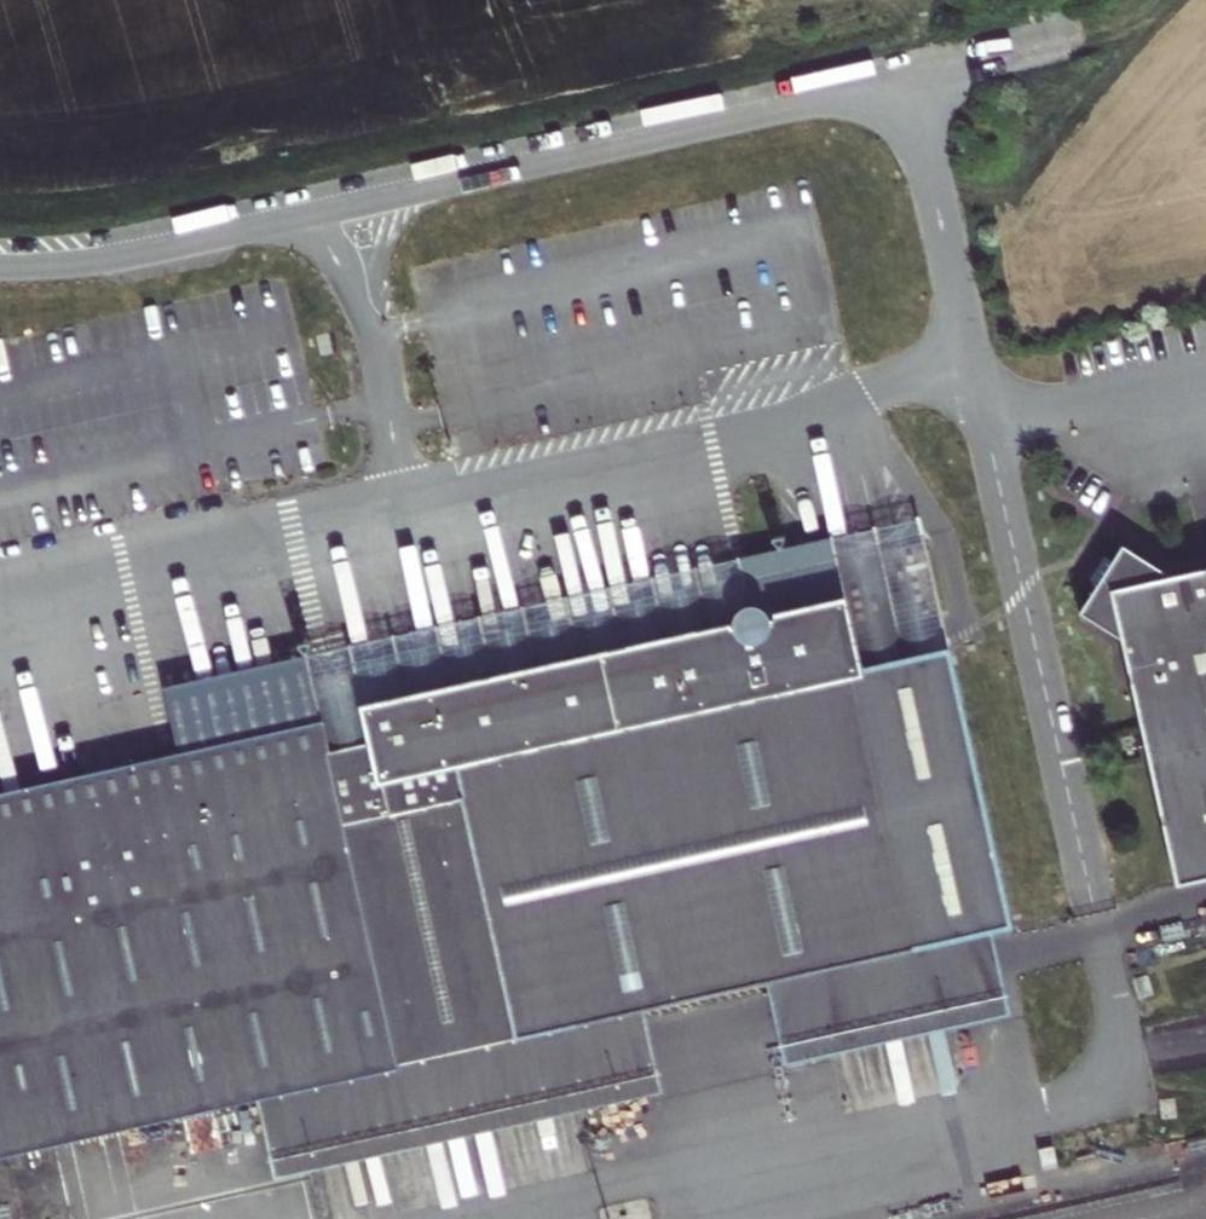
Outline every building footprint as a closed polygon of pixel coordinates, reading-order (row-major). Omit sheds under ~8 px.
[(858,669),(950,648),(920,516),(159,687),(181,783),(373,739),(366,707),(739,625),(739,623),(739,620),(740,616),(743,613),(747,610),(751,609),(755,608),(781,611),(795,611),(806,610),(843,602),(858,669)] [(1205,878),(1205,567),(1171,575),(1123,545),(1080,612),(1121,638),(1176,885),(1205,878)] [(373,739),(181,783),(0,824),(0,1135),(4,1152),(257,1097),(393,1067),(393,1065),(644,1009),(765,982),(990,931),(1012,927),(950,648),(858,669),(843,602),(806,610),(795,611),(781,611),(755,608),(751,609),(747,610),(743,613),(740,616),(739,620),(739,623),(739,625),(366,707),(373,739)] [(990,931),(765,982),(784,1064),(1009,1014),(990,931)] [(663,1092),(644,1009),(393,1065),(393,1067),(257,1097),(275,1178),(663,1092)]
